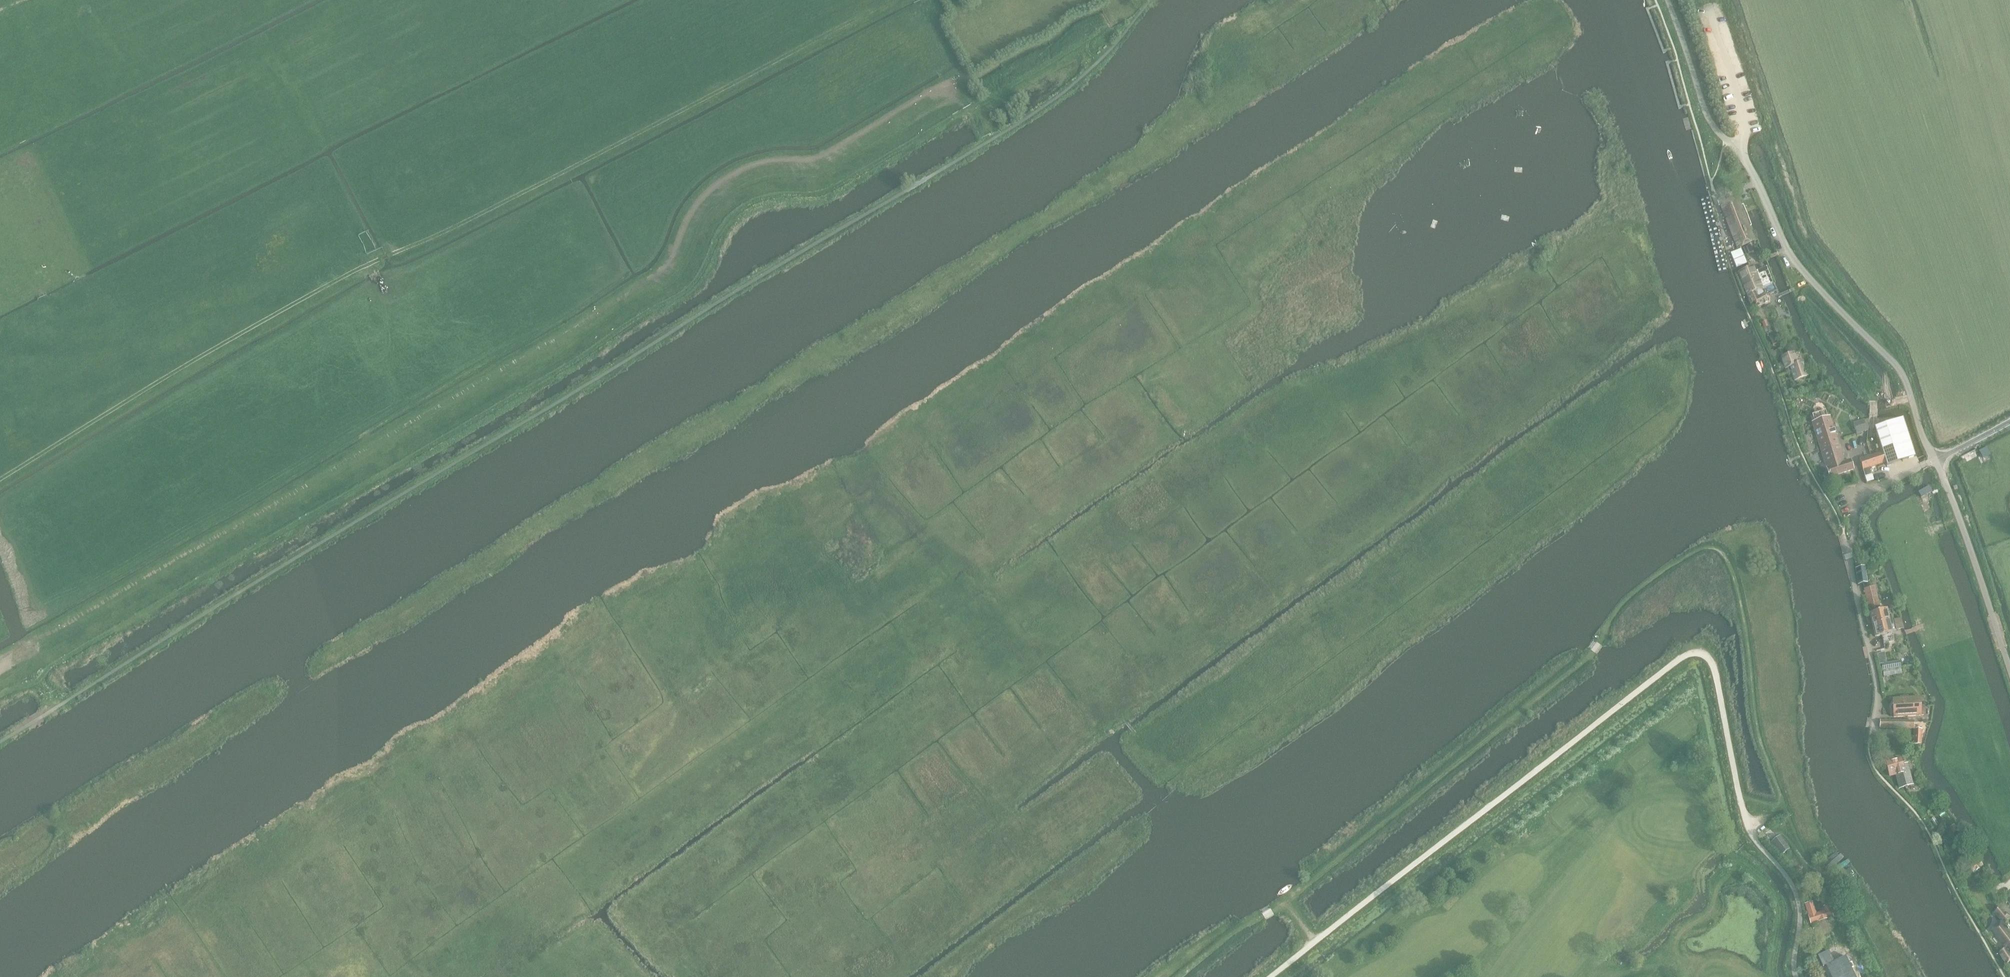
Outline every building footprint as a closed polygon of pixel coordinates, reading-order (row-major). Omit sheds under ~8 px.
[(1732,252),(1737,267),(1747,264),(1743,248),(1732,252)] [(1754,267),(1739,273),(1746,291),(1747,295),(1768,287),(1773,284),(1774,284),(1768,268),(1756,273),(1754,267)] [(1768,287),(1747,295),(1753,308),(1769,302),(1767,296),(1776,292),(1773,284),(1768,287)] [(1778,333),(1769,337),(1772,345),(1781,341),(1778,333)] [(1784,370),(1790,368),(1794,382),(1806,378),(1800,360),(1795,362),(1793,354),(1781,358),(1784,370)] [(1811,423),(1821,452),(1829,478),(1853,471),(1850,461),(1844,463),(1829,417),(1827,418),(1825,411),(1811,415),(1814,422),(1811,423)] [(1903,419),(1875,428),(1886,463),(1887,466),(1908,459),(1915,457),(1903,419)] [(1863,420),(1853,423),(1856,435),(1867,431),(1863,420)] [(1871,456),(1859,460),(1866,483),(1873,481),(1869,468),(1886,463),(1875,428),(1868,430),(1872,443),(1868,445),(1871,456)] [(1857,585),(1866,584),(1864,568),(1855,569),(1857,585)] [(1875,587),(1864,590),(1869,613),(1869,614),(1872,626),(1893,621),(1892,615),(1889,616),(1888,609),(1880,611),(1875,587)] [(1893,621),(1872,626),(1875,638),(1893,634),(1893,631),(1904,628),(1902,619),(1893,621)] [(1900,662),(1882,664),(1883,671),(1901,669),(1900,662)] [(1901,669),(1883,671),(1884,677),(1902,675),(1901,669)] [(1921,717),(1924,717),(1926,715),(1925,707),(1924,706),(1920,706),(1920,698),(1908,699),(1908,696),(1900,697),(1900,699),(1893,699),(1894,718),(1921,717)] [(1913,729),(1912,745),(1921,745),(1922,730),(1913,729)] [(1899,789),(1912,786),(1907,764),(1902,765),(1901,759),(1886,763),(1890,776),(1895,775),(1899,789)] [(1955,825),(1951,828),(1954,834),(1959,831),(1955,825)] [(1779,836),(1771,842),(1781,855),(1789,849),(1779,836)] [(1980,859),(1969,866),(1973,872),(1976,870),(1977,870),(1980,868),(1984,866),(1980,859)] [(2005,924),(2009,919),(2009,918),(2001,908),(1995,913),(2003,923),(1992,931),(2006,950),(1999,954),(2006,965),(2009,963),(2009,931),(2005,924)] [(1819,956),(1825,967),(1827,965),(1834,976),(1859,976),(1846,954),(1835,960),(1829,950),(1819,956)]
